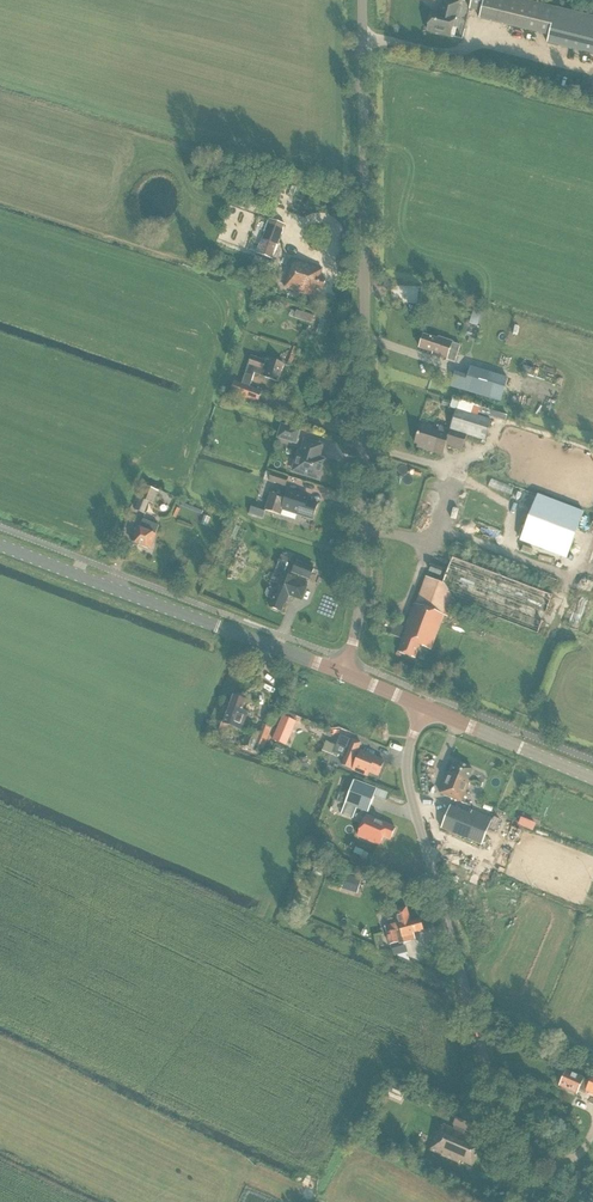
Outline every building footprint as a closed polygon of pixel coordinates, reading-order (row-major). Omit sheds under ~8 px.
[(462,5),(459,4),(460,2),(453,0),(443,0),(440,12),(432,10),(427,31),(451,37),(454,27),(456,28),(462,5)] [(527,0),(471,0),(469,9),(481,12),(479,18),(549,36),(547,43),(592,54),(592,17),(527,0)] [(274,259),(281,238),(286,225),(271,219),(265,232),(258,253),(274,259)] [(323,289),(326,279),(320,277),(323,269),(294,260),(285,287),(303,293),(314,297),(317,288),(323,289)] [(273,284),(273,283),(270,282),(270,284),(266,282),(264,288),(276,292),(278,286),(273,284)] [(417,288),(395,286),(395,291),(390,291),(390,298),(395,298),(394,303),(415,304),(417,288)] [(295,318),(312,323),(314,316),(297,310),(295,318)] [(476,341),(482,322),(473,319),(467,338),(476,341)] [(248,353),(253,354),(254,349),(257,350),(261,336),(253,334),(248,353)] [(438,340),(424,335),(420,347),(434,352),(434,354),(455,362),(461,345),(439,338),(438,340)] [(252,356),(245,376),(253,378),(255,373),(278,381),(284,364),(271,359),(271,360),(266,359),(266,361),(252,356)] [(476,394),(483,371),(465,365),(462,374),(455,372),(450,386),(476,394)] [(335,374),(348,375),(348,367),(335,366),(335,374)] [(534,377),(536,370),(524,366),(521,373),(534,377)] [(483,371),(476,394),(501,401),(508,378),(483,370),(483,371)] [(262,391),(235,382),(231,393),(258,403),(262,391)] [(507,421),(508,415),(482,407),(480,412),(507,421)] [(485,440),(491,420),(457,409),(451,428),(446,443),(462,448),(467,434),(485,440)] [(278,437),(295,443),(299,429),(282,424),(278,437)] [(446,443),(451,428),(440,425),(438,431),(421,425),(415,443),(419,444),(418,447),(434,452),(437,442),(444,444),(446,445),(446,443)] [(321,457),(325,444),(304,437),(300,450),(298,449),(291,472),(320,481),(328,459),(321,457)] [(286,486),(288,477),(267,471),(264,479),(269,481),(286,486)] [(154,504),(159,491),(145,485),(135,510),(145,514),(149,502),(154,504)] [(309,500),(310,496),(288,490),(286,497),(270,492),(265,509),(281,515),(283,510),(313,520),(318,504),(309,500)] [(567,558),(585,512),(537,494),(520,540),(567,558)] [(176,518),(181,505),(179,504),(173,517),(176,518)] [(140,528),(138,527),(132,542),(150,549),(159,526),(143,519),(140,528)] [(538,633),(558,580),(458,542),(443,583),(426,577),(416,604),(415,604),(405,627),(395,624),(391,634),(403,639),(398,652),(415,658),(420,645),(431,649),(444,615),(449,617),(451,612),(495,628),(499,618),(538,633)] [(284,571),(289,558),(281,555),(276,568),(284,571)] [(292,573),(310,580),(315,568),(296,561),(292,573)] [(441,575),(443,569),(433,565),(430,571),(441,575)] [(302,601),(308,586),(295,581),(296,579),(283,573),(280,580),(276,589),(271,587),(270,590),(268,589),(265,594),(268,595),(267,597),(273,600),(270,607),(281,612),(285,603),(286,603),(289,596),(302,601)] [(242,731),(249,712),(243,710),(246,700),(233,695),(223,724),(222,723),(220,729),(230,732),(231,727),(242,731)] [(271,728),(275,720),(266,716),(263,725),(264,725),(271,728)] [(283,717),(273,739),(281,743),(282,739),(283,739),(287,730),(284,729),(288,720),(283,717)] [(314,734),(325,739),(329,731),(317,726),(317,728),(308,724),(306,728),(315,732),(314,734)] [(263,753),(271,728),(264,725),(255,750),(263,753)] [(254,750),(259,736),(250,732),(245,746),(254,750)] [(352,739),(340,735),(333,753),(345,757),(341,765),(352,770),(368,777),(369,773),(379,777),(385,761),(376,757),(377,756),(359,749),(362,742),(352,738),(352,739)] [(439,794),(462,803),(471,782),(469,781),(474,769),(455,762),(450,774),(448,773),(439,794)] [(354,781),(345,803),(368,812),(377,790),(354,781)] [(472,814),(451,805),(441,829),(483,845),(493,818),(473,810),(472,814)] [(531,831),(534,823),(519,816),(515,823),(531,831)] [(379,821),(374,819),(370,830),(374,831),(371,838),(380,842),(383,836),(391,839),(396,827),(379,820),(379,821)] [(355,892),(358,881),(359,878),(346,874),(345,877),(342,888),(355,892)] [(304,911),(311,896),(297,890),(290,905),(304,911)] [(411,922),(411,920),(407,907),(395,910),(399,922),(404,943),(405,943),(416,940),(414,933),(423,930),(420,919),(411,922)] [(400,944),(404,943),(399,922),(385,926),(390,944),(399,942),(400,944)] [(591,1081),(567,1071),(560,1085),(577,1093),(579,1088),(586,1092),(588,1089),(592,1091),(592,1076),(591,1081)] [(393,1084),(390,1092),(403,1097),(406,1090),(393,1084)] [(473,1133),(479,1120),(459,1111),(453,1124),(473,1133)] [(472,1136),(443,1124),(439,1132),(437,1131),(429,1149),(460,1162),(460,1161),(473,1166),(483,1144),(471,1139),(472,1136)]
